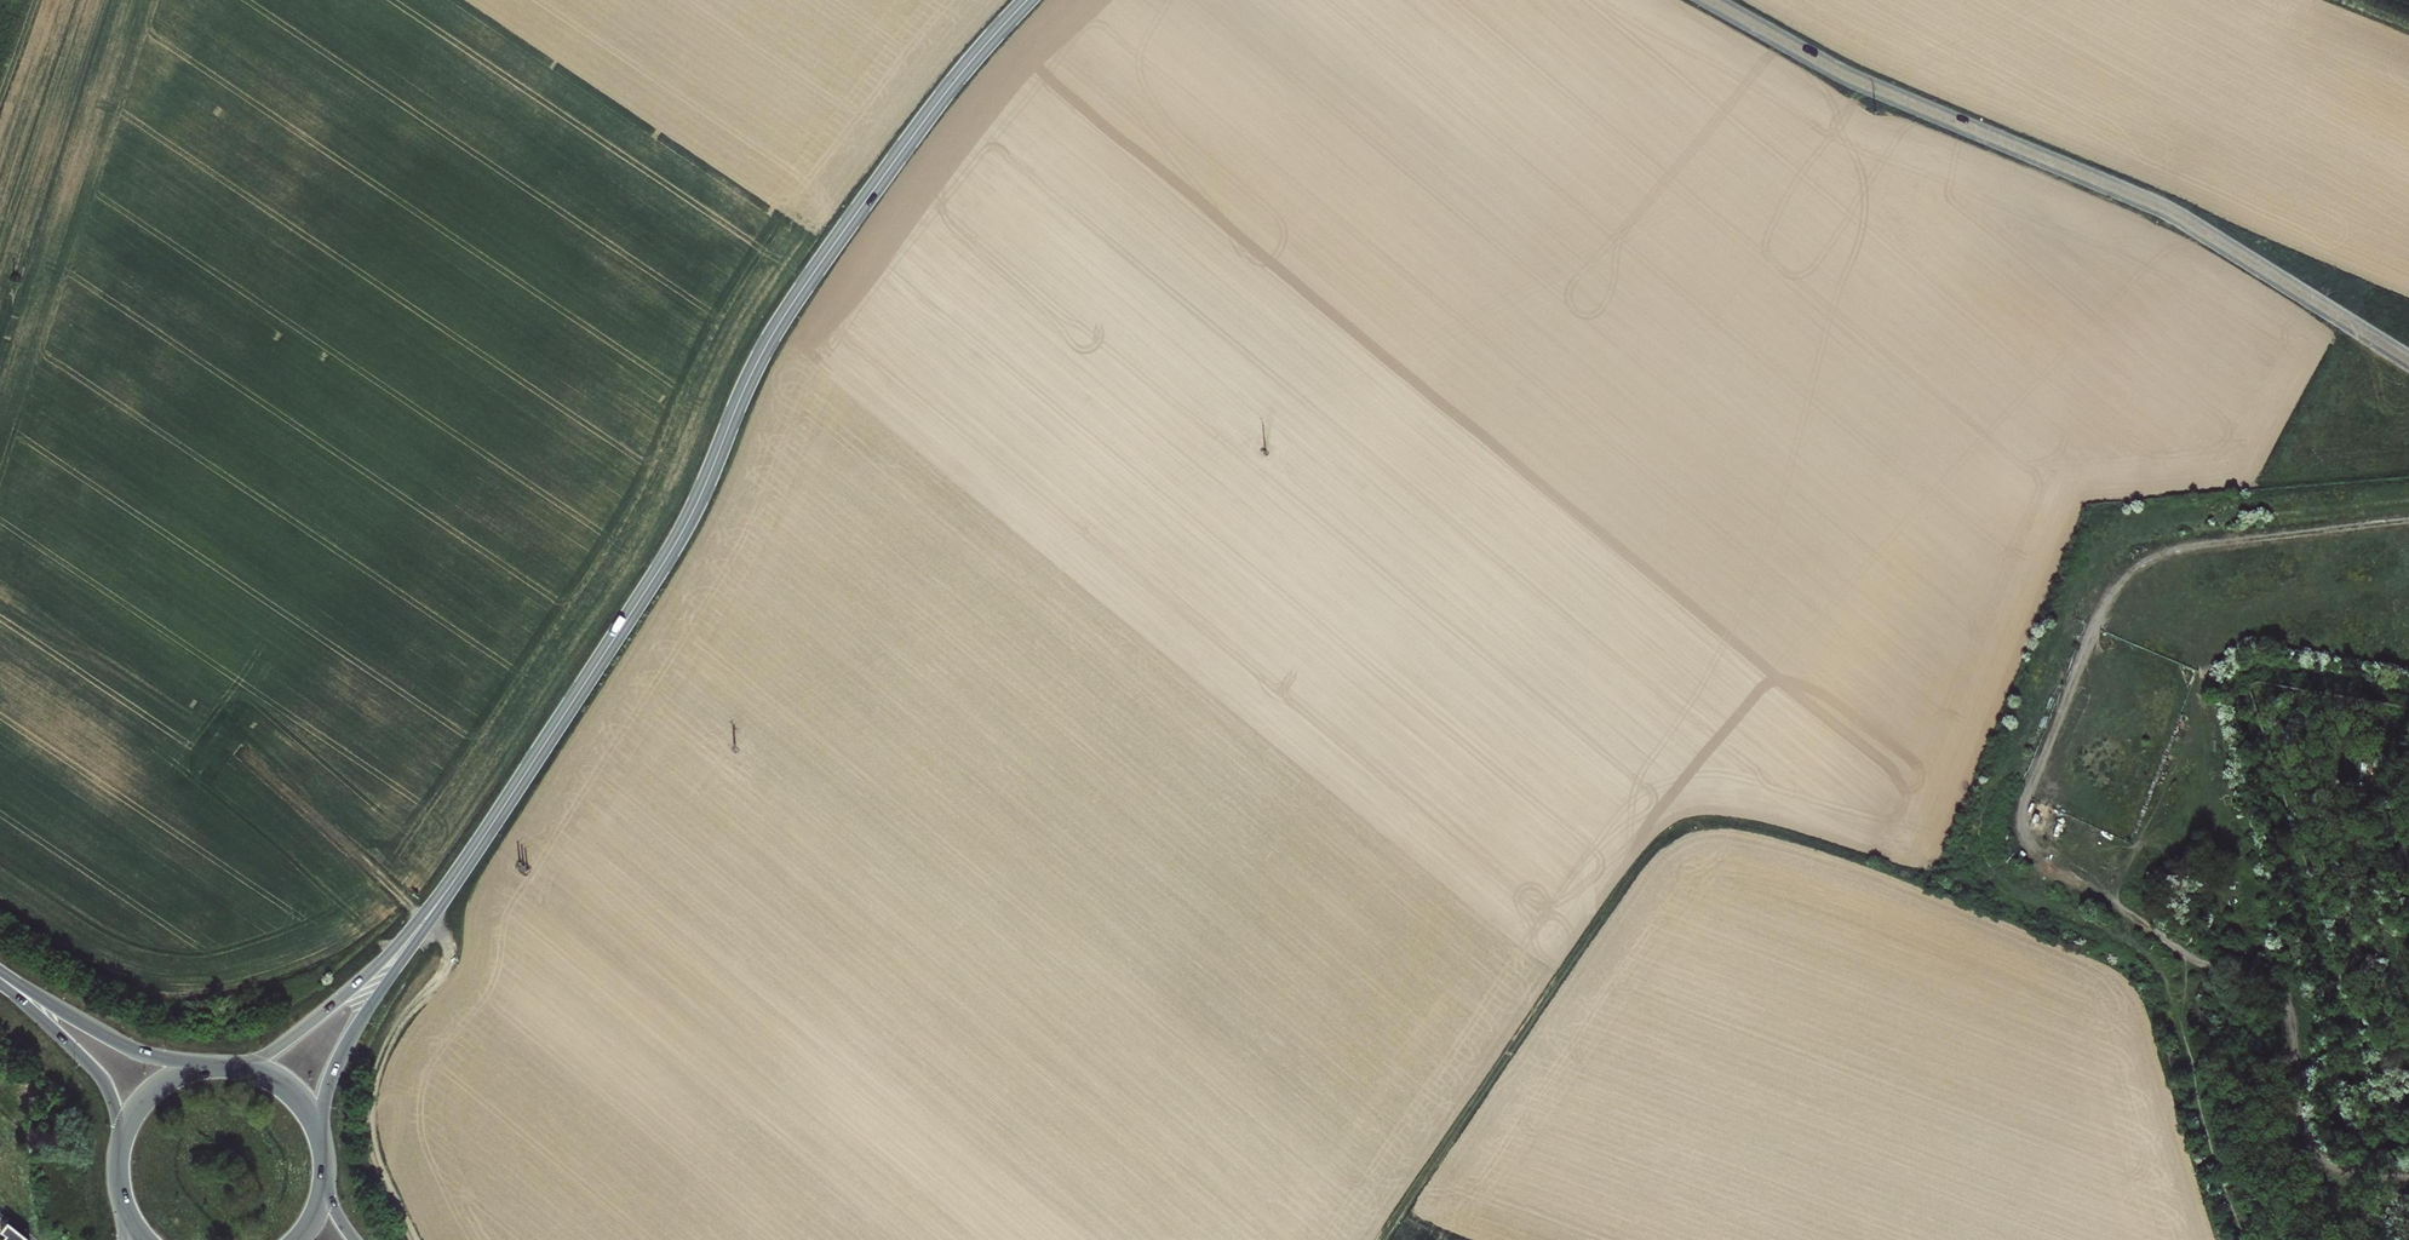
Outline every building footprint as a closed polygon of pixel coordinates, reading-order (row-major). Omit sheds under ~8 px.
[(8,1223),(0,1234),(0,1239),(29,1239),(8,1223)]
